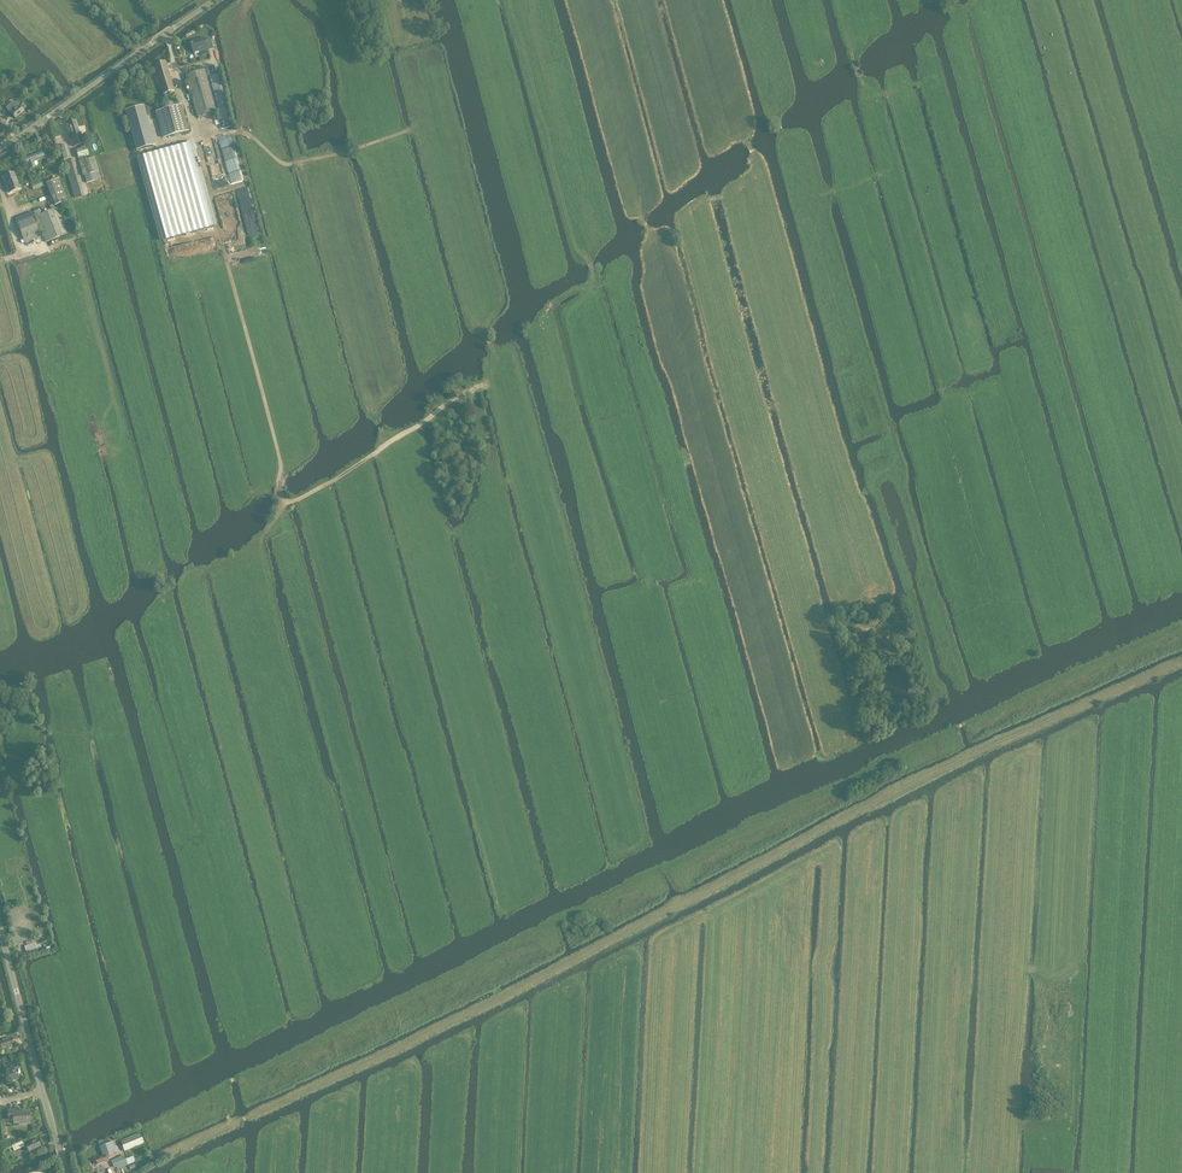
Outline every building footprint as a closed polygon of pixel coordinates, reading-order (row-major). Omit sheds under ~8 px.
[(205,38),(191,42),(194,53),(208,49),(208,51),(213,49),(210,39),(206,41),(205,38)] [(164,95),(174,91),(165,62),(155,65),(161,85),(160,85),(160,87),(161,86),(164,95)] [(198,117),(216,111),(205,70),(186,75),(198,117)] [(175,95),(165,97),(168,107),(177,105),(175,95)] [(15,118),(24,112),(20,106),(18,107),(14,102),(14,103),(12,104),(8,106),(7,108),(7,107),(6,108),(9,112),(11,112),(15,118)] [(181,105),(156,112),(163,138),(189,131),(181,105)] [(145,111),(128,116),(130,125),(147,120),(145,111)] [(71,136),(75,147),(84,144),(80,132),(79,132),(75,120),(68,122),(72,136),(71,136)] [(192,143),(140,157),(163,241),(215,227),(192,143)] [(59,148),(62,161),(63,161),(70,159),(72,158),(68,146),(59,148)] [(79,150),(76,151),(78,158),(84,157),(84,156),(86,155),(88,155),(86,148),(83,149),(79,150)] [(27,162),(28,162),(31,169),(35,167),(32,160),(44,156),(42,152),(25,158),(27,162)] [(79,161),(83,176),(84,176),(86,183),(101,179),(99,171),(94,157),(85,160),(79,161)] [(20,189),(14,173),(3,177),(9,193),(20,189)] [(59,179),(46,183),(55,206),(67,201),(59,179)] [(58,207),(55,208),(44,212),(42,208),(33,211),(45,242),(68,233),(58,207)] [(41,236),(31,212),(15,218),(24,243),(41,236)] [(29,693),(17,695),(18,702),(30,700),(29,693)] [(8,713),(8,704),(5,704),(5,702),(0,702),(0,713),(8,713)] [(26,952),(37,949),(36,944),(25,946),(26,952)] [(1,1049),(1,1048),(13,1045),(11,1038),(0,1041),(0,1049),(1,1049)] [(17,1063),(6,1065),(9,1076),(10,1075),(12,1081),(18,1079),(17,1074),(20,1073),(17,1063)] [(18,1109),(8,1110),(9,1120),(13,1120),(14,1123),(24,1123),(24,1122),(30,1121),(29,1112),(18,1113),(18,1109)] [(125,1151),(144,1143),(140,1133),(120,1141),(125,1151)] [(29,1152),(38,1148),(41,1147),(37,1139),(25,1145),(29,1152)] [(109,1154),(115,1152),(116,1152),(116,1151),(113,1141),(104,1144),(103,1140),(98,1142),(99,1146),(103,1155),(95,1158),(97,1164),(108,1160),(107,1158),(110,1157),(109,1154)] [(22,1141),(12,1146),(14,1151),(18,1149),(25,1146),(23,1144),(22,1141)] [(141,1157),(148,1153),(146,1148),(138,1151),(141,1157)] [(123,1167),(128,1165),(135,1162),(133,1157),(126,1159),(124,1155),(119,1157),(120,1159),(112,1162),(114,1167),(116,1167),(117,1169),(123,1167)]
